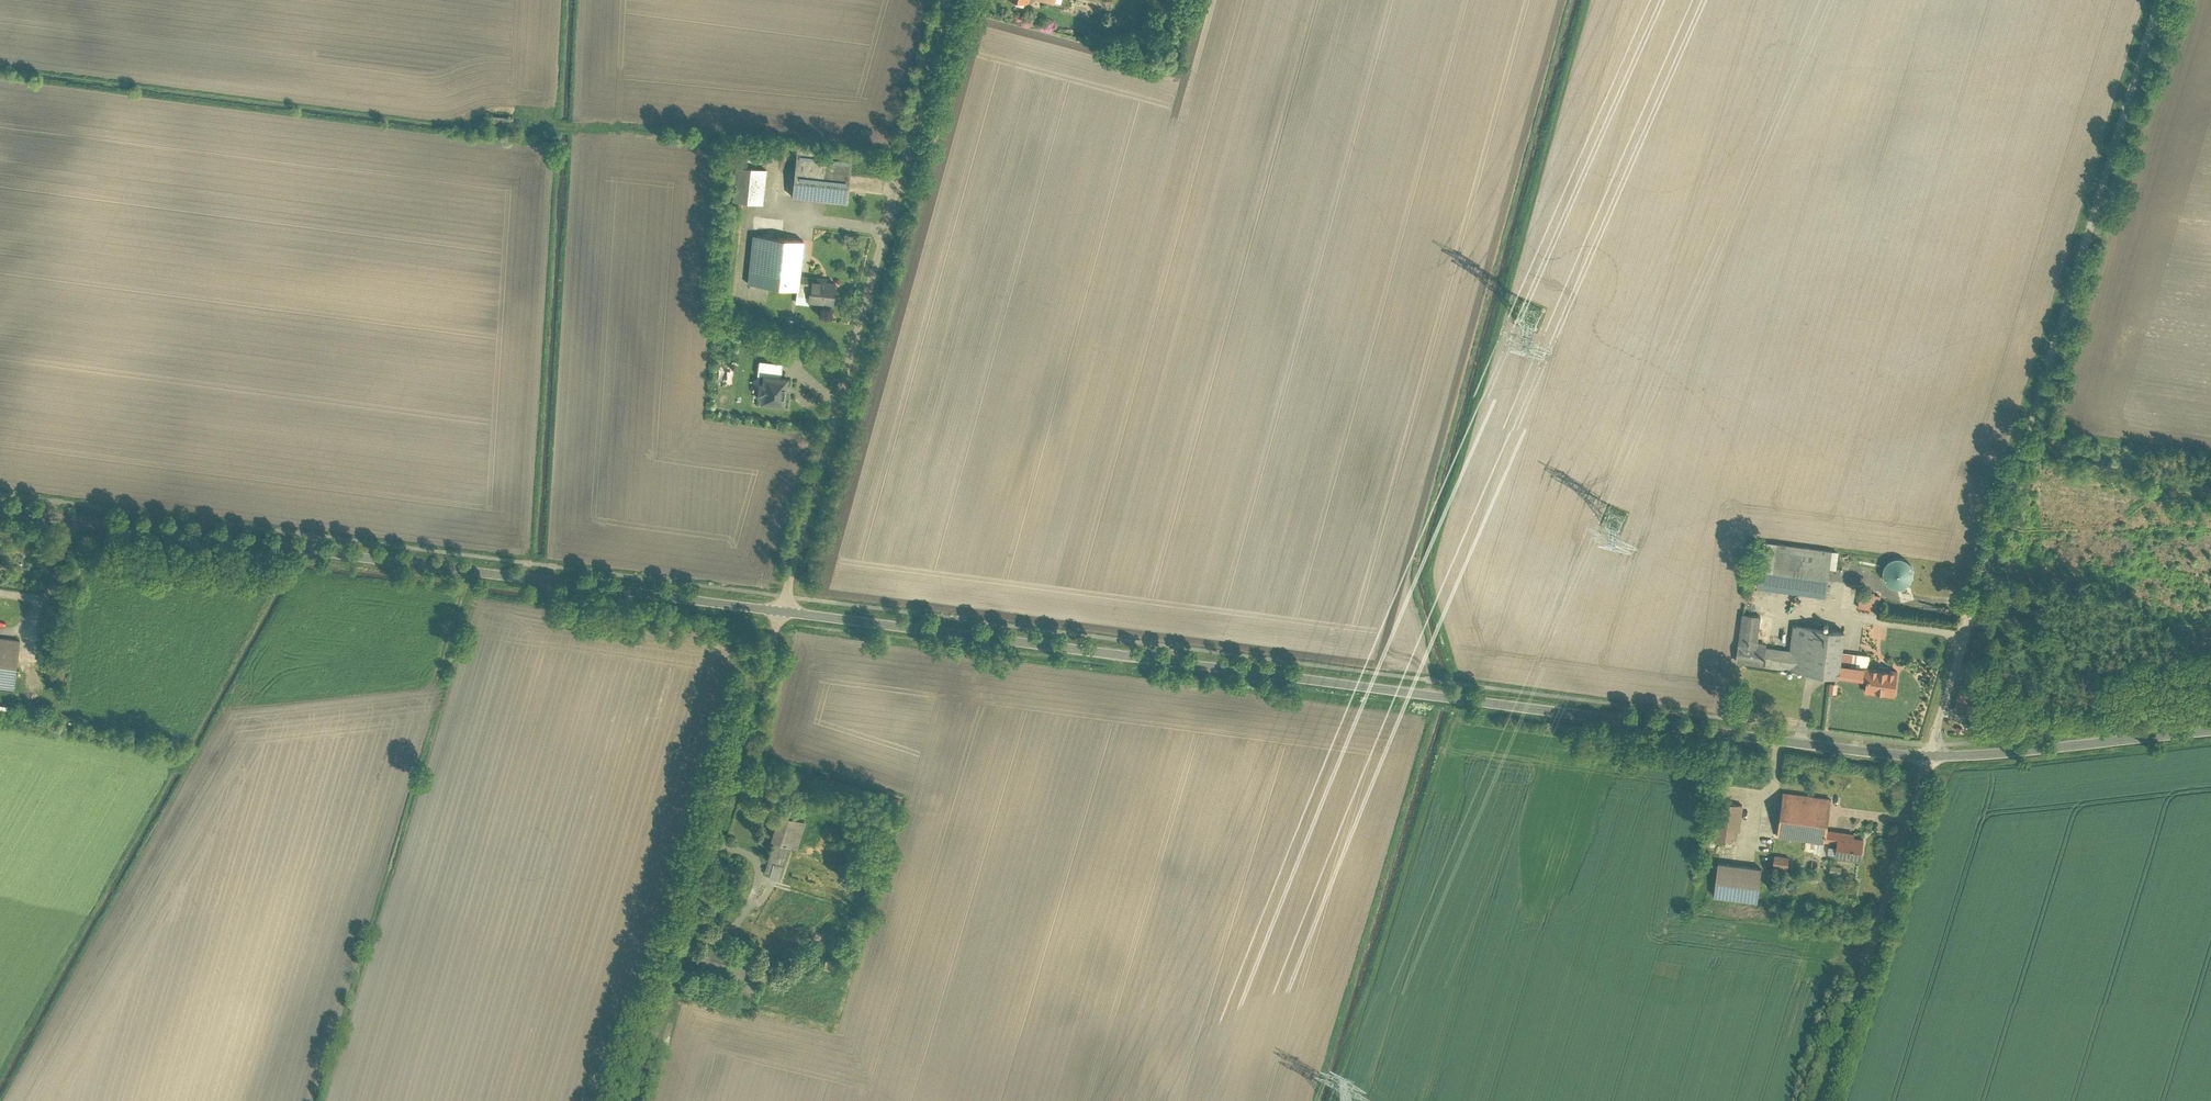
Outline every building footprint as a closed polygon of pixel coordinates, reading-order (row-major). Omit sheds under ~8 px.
[(1121,9),(1123,0),(1086,0),(1121,9)] [(854,151),(798,145),(792,193),(848,199),(854,151)] [(748,150),(734,149),(732,164),(740,165),(736,199),(763,202),(767,168),(746,165),(748,150)] [(753,232),(748,280),(799,286),(800,272),(804,238),(753,232)] [(826,275),(800,272),(799,286),(797,301),(810,302),(810,299),(834,301),(836,279),(826,278),(826,275)] [(761,392),(760,401),(785,403),(788,373),(783,372),(784,360),(759,358),(757,372),(763,373),(762,379),(759,379),(758,392),(761,392)] [(1765,539),(1759,584),(1829,594),(1836,549),(1765,539)] [(1909,584),(1909,558),(1882,558),(1881,583),(1909,584)] [(1863,587),(1859,608),(1874,610),(1878,589),(1863,587)] [(1764,614),(1744,611),(1737,660),(1868,678),(1866,691),(1897,695),(1901,668),(1872,664),(1873,653),(1845,649),(1848,628),(1796,621),(1792,648),(1760,643),(1764,614)] [(60,631),(63,619),(50,616),(47,627),(60,631)] [(0,635),(0,685),(15,686),(21,638),(0,635)] [(1830,691),(1838,692),(1840,682),(1832,680),(1830,691)] [(1976,687),(1961,683),(1953,711),(1968,715),(1976,687)] [(1968,719),(1957,716),(1955,725),(1967,727),(1968,719)] [(1785,790),(1780,835),(1837,842),(1835,852),(1863,856),(1866,836),(1856,835),(1856,830),(1829,827),(1833,795),(1785,790)] [(1718,799),(1714,837),(1733,839),(1735,828),(1742,829),(1745,802),(1718,799)] [(771,870),(759,907),(817,926),(832,879),(781,863),(788,841),(798,844),(806,819),(778,810),(769,838),(774,840),(765,868),(771,870)] [(1777,852),(1775,866),(1790,868),(1792,854),(1777,852)] [(1763,866),(1719,860),(1715,895),(1759,900),(1763,866)] [(751,949),(707,938),(700,969),(743,980),(740,991),(756,995),(760,980),(744,976),(751,949)]
